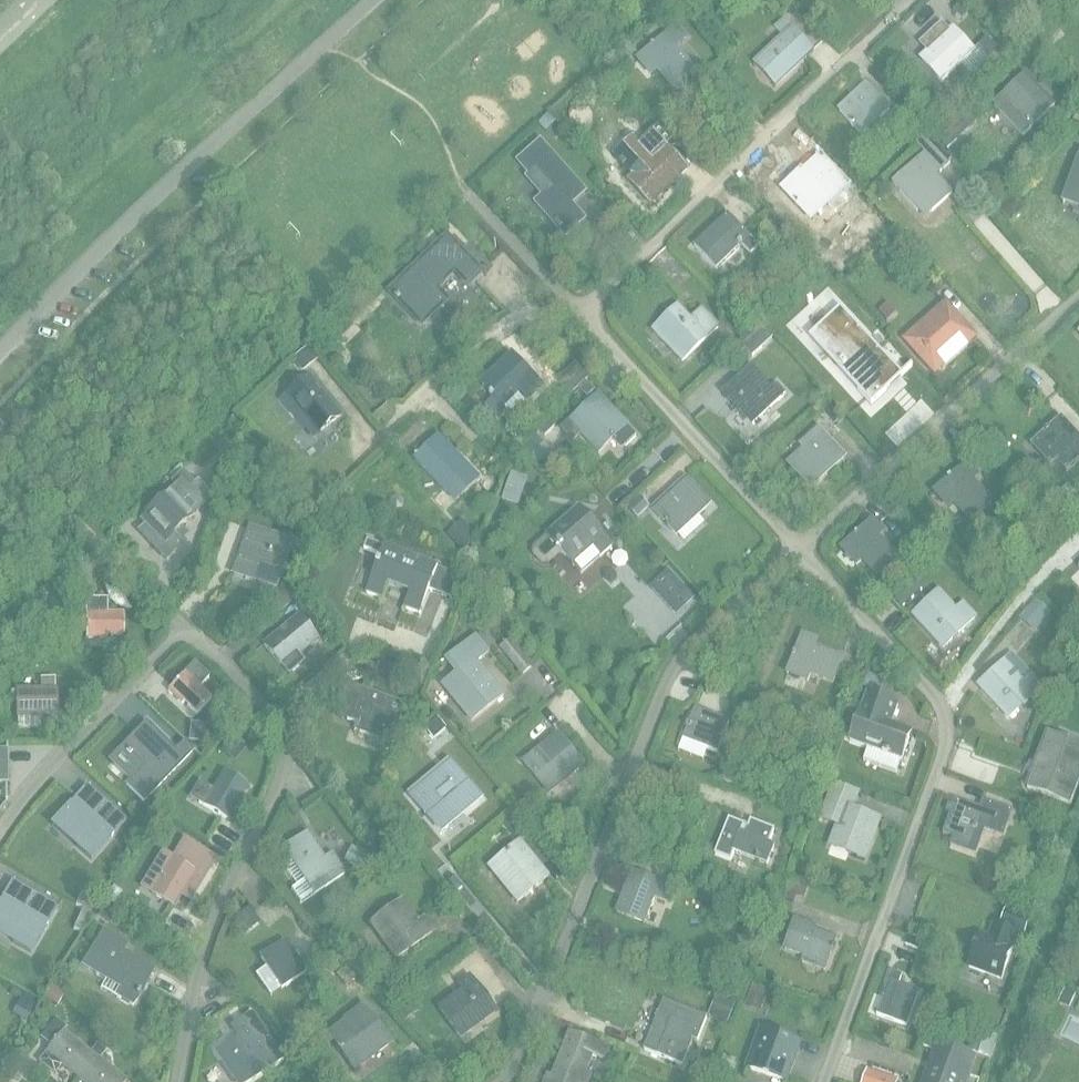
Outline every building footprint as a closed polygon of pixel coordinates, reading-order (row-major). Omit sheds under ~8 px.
[(1001,2),(1008,9),(1017,0),(1000,0),(1001,2)] [(961,4),(953,12),(961,21),(969,14),(961,4)] [(837,17),(830,23),(837,31),(844,24),(837,17)] [(814,51),(794,30),(784,19),(774,27),(784,39),(757,64),(777,86),(814,51)] [(1063,31),(1055,21),(1042,31),(1051,41),(1063,31)] [(954,29),(952,32),(943,23),(924,42),(932,50),(923,58),(944,80),(975,51),(954,29)] [(687,37),(677,26),(644,55),(675,90),(696,72),(675,48),(687,37)] [(987,37),(978,46),(990,59),(991,57),(997,63),(1006,55),(997,45),(995,46),(987,37)] [(904,53),(897,60),(906,69),(913,63),(904,53)] [(1033,127),(1055,107),(1026,75),(995,104),(1024,135),(1033,127)] [(868,86),(840,111),(863,136),(891,110),(868,86)] [(550,116),(541,124),(546,130),(555,122),(550,116)] [(923,120),(910,119),(908,135),(921,136),(923,120)] [(954,123),(937,138),(947,149),(964,133),(954,123)] [(659,124),(620,160),(655,198),(688,168),(668,148),(675,141),(659,124)] [(937,177),(953,162),(927,134),(916,144),(926,155),(902,177),(933,211),(952,193),(937,177)] [(584,192),(541,143),(520,162),(530,174),(537,168),(554,188),(548,193),(549,194),(538,203),(556,223),(555,224),(561,229),(566,234),(576,225),(577,225),(584,219),(575,209),(575,210),(570,204),(573,201),(574,201),(584,192)] [(803,170),(783,189),(795,202),(795,203),(798,206),(798,205),(807,214),(822,200),(829,206),(851,185),(821,153),(803,170)] [(1064,199),(1078,204),(1078,156),(1064,199)] [(998,209),(1009,223),(1027,209),(1016,195),(998,209)] [(707,253),(703,256),(717,271),(743,246),(752,255),(760,248),(729,214),(698,243),(707,253)] [(766,221),(758,228),(768,239),(776,232),(766,221)] [(459,251),(448,239),(392,292),(396,297),(395,297),(399,301),(400,300),(409,310),(419,301),(431,315),(446,301),(435,289),(455,269),(472,286),(483,275),(465,257),(465,258),(459,252),(459,251)] [(888,303),(879,311),(887,320),(896,313),(888,303)] [(682,363),(721,328),(702,308),(692,318),(679,304),(651,331),(682,363)] [(969,345),(977,337),(947,304),(906,341),(927,365),(960,335),(969,345)] [(737,314),(726,325),(738,337),(749,327),(737,314)] [(759,332),(749,341),(759,353),(769,345),(759,332)] [(859,337),(837,357),(876,399),(866,408),(879,423),(911,393),(859,337)] [(494,416),(523,389),(531,398),(544,386),(514,354),(484,383),(496,396),(485,407),(494,416)] [(753,370),(726,395),(752,426),(788,393),(795,387),(767,358),(753,370)] [(843,390),(856,378),(846,368),(833,379),(843,390)] [(313,386),(315,385),(308,377),(283,397),(283,398),(282,399),(293,413),(295,412),(314,436),(339,416),(320,392),(319,393),(313,386)] [(588,382),(581,389),(588,397),(596,390),(588,382)] [(563,429),(574,441),(587,429),(605,448),(617,436),(626,446),(637,436),(628,426),(629,426),(600,394),(563,429)] [(481,410),(469,398),(459,407),(471,420),(481,410)] [(831,405),(823,412),(833,424),(842,417),(831,405)] [(551,417),(559,424),(567,417),(565,415),(569,412),(563,406),(560,410),(559,409),(551,417)] [(1051,467),(1057,461),(1067,472),(1078,462),(1078,435),(1063,417),(1031,446),(1051,467)] [(823,433),(789,464),(810,487),(844,455),(823,433)] [(243,445),(254,457),(264,448),(253,436),(243,445)] [(439,437),(417,458),(446,490),(468,468),(439,437)] [(534,437),(522,449),(536,464),(548,452),(534,437)] [(972,479),(978,474),(968,463),(942,487),(973,522),(994,503),(972,479)] [(512,473),(502,501),(519,506),(529,479),(512,473)] [(166,559),(184,542),(181,539),(185,535),(179,528),(202,507),(187,491),(193,485),(182,474),(172,483),(177,488),(145,518),(149,523),(140,532),(166,559)] [(488,477),(480,484),(487,491),(495,484),(488,477)] [(687,479),(654,510),(678,536),(711,505),(687,479)] [(1075,493),(1068,485),(1056,495),(1063,503),(1075,493)] [(1032,492),(1018,503),(1031,516),(1044,506),(1032,492)] [(648,508),(637,497),(628,506),(639,516),(648,508)] [(886,508),(892,514),(903,504),(896,497),(886,508)] [(605,537),(579,508),(548,535),(559,548),(558,549),(562,553),(562,552),(574,565),(575,564),(582,572),(612,546),(605,538),(605,537)] [(879,536),(884,531),(874,519),(848,544),(879,578),(900,559),(879,536)] [(478,538),(462,521),(447,534),(463,551),(478,538)] [(235,568),(263,578),(268,565),(283,570),(291,547),(248,532),(235,568)] [(366,540),(364,546),(382,553),(384,547),(366,540)] [(382,553),(367,592),(381,598),(380,602),(381,603),(388,583),(410,592),(403,611),(404,612),(406,608),(420,613),(429,590),(444,596),(453,599),(461,576),(453,573),(405,555),(405,553),(395,550),(395,551),(384,547),(382,553)] [(950,549),(940,560),(950,569),(960,558),(950,549)] [(93,570),(82,581),(91,589),(101,577),(93,570)] [(668,571),(651,587),(677,614),(694,599),(668,571)] [(485,589),(480,579),(467,585),(472,596),(485,589)] [(278,614),(299,596),(290,584),(268,602),(278,614)] [(903,588),(893,597),(902,608),(913,598),(903,588)] [(964,605),(958,611),(939,592),(915,615),(945,647),(976,618),(964,605)] [(84,610),(84,600),(74,599),(74,610),(84,610)] [(107,635),(124,635),(124,614),(107,614),(107,600),(87,600),(87,639),(107,639),(107,635)] [(1047,617),(1032,604),(1019,619),(1035,632),(1047,617)] [(304,662),(298,655),(315,641),(297,618),(265,645),(289,675),(304,662)] [(815,646),(818,638),(804,633),(791,666),(834,683),(844,657),(815,646)] [(504,695),(478,663),(490,653),(488,650),(492,647),(482,634),(478,637),(476,636),(445,660),(458,676),(445,687),(473,721),(504,695)] [(534,666),(512,638),(500,648),(522,676),(534,666)] [(980,686),(1011,718),(1041,688),(1031,676),(1014,656),(1005,663),(980,686)] [(169,691),(183,705),(185,702),(197,714),(212,699),(199,687),(209,677),(195,664),(169,691)] [(409,667),(375,665),(374,679),(408,681),(409,667)] [(878,676),(868,673),(863,686),(873,690),(878,676)] [(40,729),(40,716),(57,716),(57,691),(56,691),(55,678),(41,678),(41,691),(17,692),(17,729),(40,729)] [(712,694),(715,684),(706,681),(703,690),(712,694)] [(342,698),(346,700),(340,717),(395,736),(406,706),(347,684),(342,698)] [(851,741),(903,759),(913,732),(892,724),(900,704),(869,693),(851,741)] [(696,708),(685,739),(719,752),(731,721),(696,708)] [(434,739),(447,728),(438,717),(425,728),(434,739)] [(146,725),(123,748),(144,768),(130,782),(128,784),(128,783),(126,784),(143,801),(192,751),(184,744),(175,753),(173,751),(146,725)] [(760,756),(767,736),(753,731),(745,750),(760,756)] [(234,763),(248,747),(233,734),(219,750),(234,763)] [(1042,780),(1068,790),(1076,770),(1078,771),(1078,745),(1074,743),(1070,753),(1056,747),(1059,739),(1048,734),(1034,771),(1044,775),(1042,780)] [(560,735),(526,763),(551,794),(585,766),(560,735)] [(1001,775),(974,765),(969,780),(996,789),(1001,775)] [(451,772),(417,800),(442,831),(476,803),(451,772)] [(225,773),(205,807),(227,819),(247,786),(225,773)] [(111,839),(126,821),(86,786),(71,804),(70,803),(69,804),(70,805),(52,826),(53,826),(62,816),(84,836),(75,846),(91,860),(109,840),(111,841),(111,840),(111,839)] [(840,823),(832,846),(865,859),(879,821),(851,811),(858,794),(836,786),(824,818),(840,823)] [(983,800),(980,808),(956,800),(944,834),(953,837),(950,845),(976,855),(985,830),(1003,837),(1013,811),(983,800)] [(516,816),(504,826),(510,835),(523,824),(516,816)] [(717,854),(732,860),(735,852),(761,862),(768,844),(770,845),(775,830),(752,821),(750,827),(731,820),(717,854)] [(308,833),(285,849),(291,857),(293,859),(305,877),(296,883),(290,887),(298,898),(313,888),(323,904),(336,895),(325,880),(341,868),(332,855),(326,860),(308,833)] [(184,839),(151,893),(174,907),(181,895),(190,901),(215,859),(184,839)] [(378,860),(391,853),(387,844),(374,851),(378,860)] [(522,844),(491,869),(519,903),(550,878),(522,844)] [(343,861),(358,869),(366,854),(351,846),(343,861)] [(675,887),(662,882),(633,871),(617,913),(646,924),(655,899),(669,904),(675,887)] [(791,877),(783,898),(794,903),(797,896),(803,899),(809,885),(791,877)] [(57,909),(11,882),(0,901),(0,920),(19,931),(12,943),(31,954),(45,930),(46,930),(47,929),(46,929),(57,909)] [(113,886),(104,899),(113,905),(121,892),(113,886)] [(83,908),(91,913),(97,900),(81,893),(75,905),(82,909),(83,908)] [(104,901),(96,915),(107,922),(116,908),(104,901)] [(379,919),(397,943),(390,948),(398,959),(434,932),(426,921),(420,926),(402,902),(379,919)] [(277,919),(263,905),(256,912),(269,926),(277,919)] [(1028,915),(1004,906),(998,921),(1023,930),(1028,915)] [(81,933),(91,913),(83,908),(82,909),(73,929),(81,933)] [(248,909),(233,921),(241,932),(257,920),(248,909)] [(816,932),(818,928),(797,920),(786,950),(828,965),(837,940),(816,932)] [(1019,934),(999,928),(988,924),(972,967),(1002,978),(1019,934)] [(153,970),(122,951),(126,945),(103,931),(84,962),(99,971),(97,975),(106,980),(109,977),(125,987),(119,997),(133,1005),(141,995),(153,970)] [(918,950),(922,940),(909,935),(905,945),(918,950)] [(285,943),(262,958),(282,987),(304,972),(285,943)] [(485,962),(476,950),(468,957),(477,969),(485,962)] [(884,996),(890,998),(883,1017),(907,1025),(920,991),(900,984),(903,975),(893,972),(884,996)] [(470,977),(458,985),(463,992),(440,1008),(456,1031),(480,1015),(484,1021),(496,1013),(470,977)] [(753,984),(745,1006),(760,1012),(768,990),(753,984)] [(44,998),(57,1006),(65,994),(52,985),(44,998)] [(1070,1007),(1077,994),(1065,988),(1058,1001),(1070,1007)] [(737,1002),(717,994),(708,1015),(728,1023),(737,1002)] [(23,995),(12,1013),(25,1021),(36,1003),(23,995)] [(694,1040),(699,1042),(709,1018),(665,1001),(646,1050),(684,1066),(694,1040)] [(349,1063),(373,1046),(378,1053),(390,1044),(363,1007),(347,1018),(348,1020),(328,1035),(349,1063)] [(282,1058),(252,1014),(237,1024),(241,1030),(237,1033),(240,1037),(218,1052),(238,1081),(246,1081),(282,1058)] [(64,1033),(67,1028),(54,1019),(40,1038),(52,1047),(40,1064),(55,1075),(62,1065),(79,1078),(101,1048),(97,1045),(90,1053),(64,1033)] [(750,1069),(785,1081),(787,1081),(801,1045),(764,1031),(750,1069)] [(926,1032),(922,1045),(932,1048),(936,1036),(926,1032)] [(985,1032),(978,1052),(989,1057),(997,1036),(985,1032)] [(607,1048),(571,1034),(558,1066),(561,1067),(554,1081),(583,1081),(592,1059),(601,1063),(607,1048)] [(115,1053),(123,1044),(114,1036),(106,1046),(115,1053)] [(974,1057),(942,1045),(929,1081),(965,1081),(974,1057)] [(101,1048),(79,1078),(84,1081),(127,1081),(99,1060),(106,1052),(101,1048)] [(864,1081),(897,1081),(868,1072),(864,1081)]
